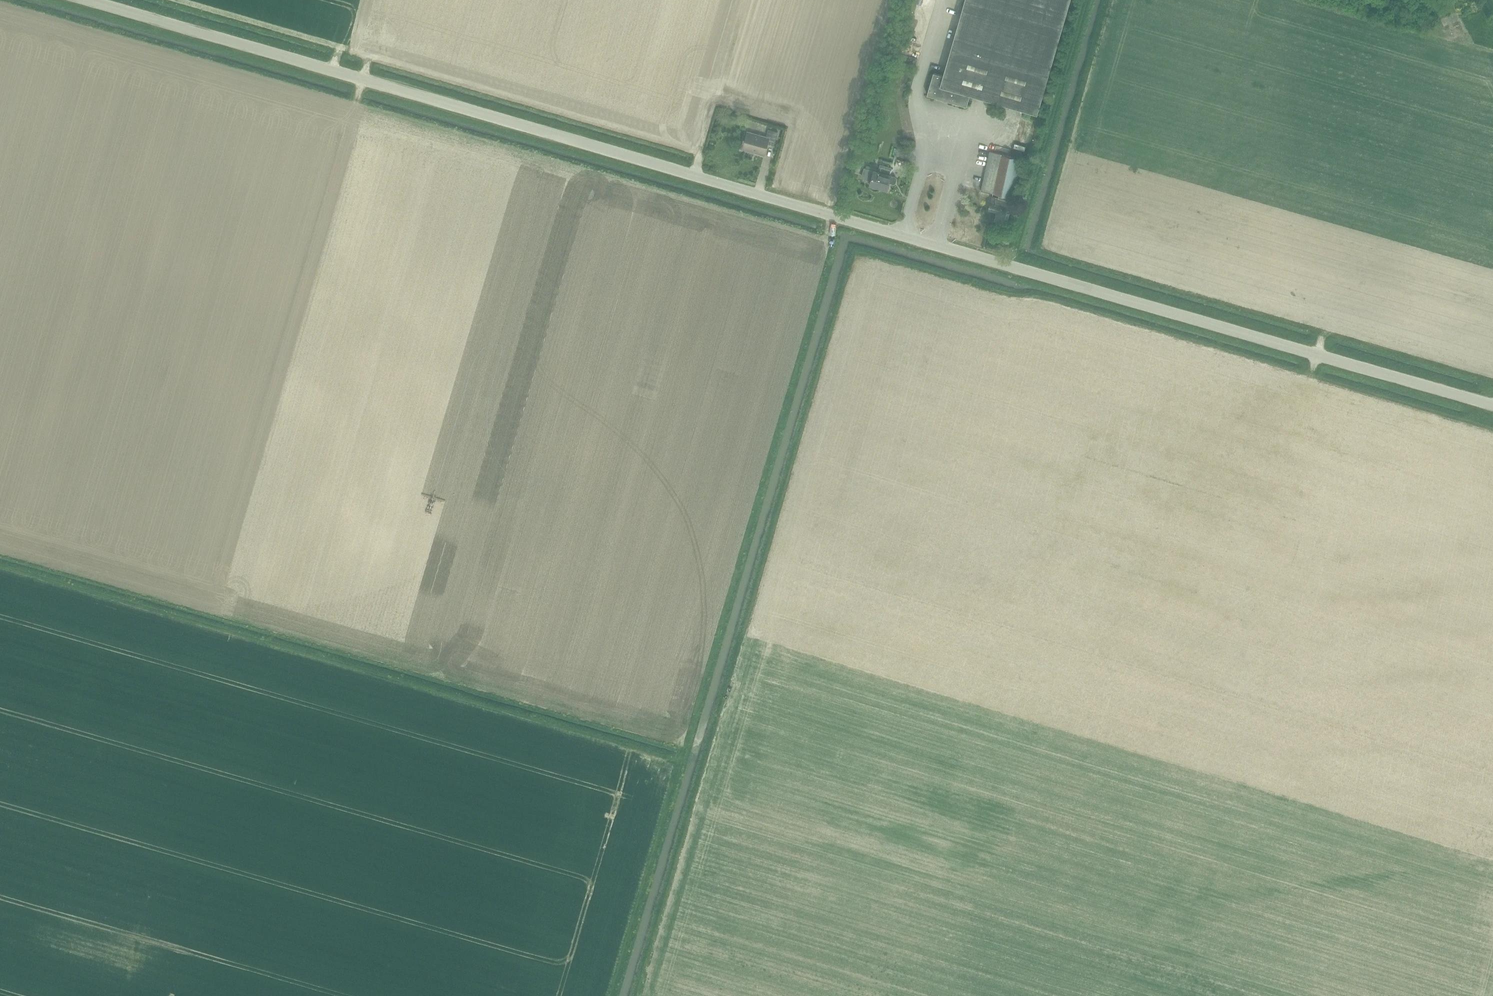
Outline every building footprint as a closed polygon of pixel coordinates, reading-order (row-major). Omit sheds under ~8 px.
[(944,75),(934,72),(928,94),(967,105),(971,94),(1038,113),(1070,0),(965,0),(944,75)] [(748,131),(744,147),(745,148),(746,149),(750,150),(751,149),(757,151),(757,153),(765,155),(768,143),(775,145),(778,131),(769,129),(767,136),(748,131)] [(1008,226),(1013,201),(1011,201),(1011,197),(1014,198),(1023,158),(990,151),(982,191),(999,194),(999,197),(993,196),(990,211),(996,212),(994,224),(998,224),(1001,227),(1004,226),(1008,226)] [(864,167),(861,177),(871,180),(870,185),(888,189),(889,184),(890,182),(894,183),(896,182),(897,178),(896,176),(892,175),(892,174),(891,174),(893,166),(881,163),(879,168),(879,171),(874,170),(865,167),(864,167)]
